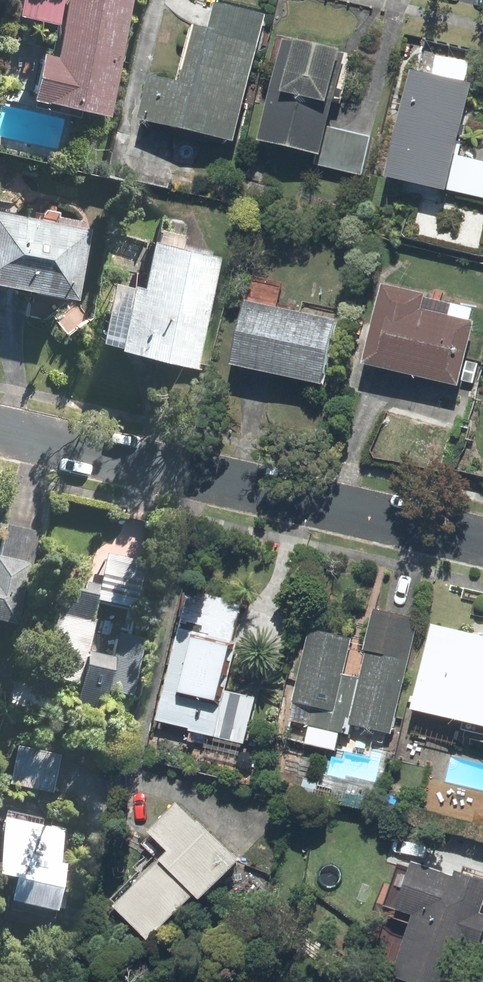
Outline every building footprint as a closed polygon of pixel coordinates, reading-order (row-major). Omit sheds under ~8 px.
[(21,9),(62,17),(66,0),(23,0),(21,9)] [(130,0),(74,0),(62,59),(43,55),(35,94),(109,108),(130,0)] [(265,23),(226,15),(222,31),(193,25),(181,83),(160,79),(151,122),(240,141),(265,23)] [(288,80),(279,78),(267,142),(326,153),(344,57),(294,47),(288,80)] [(475,95),(414,82),(393,174),(454,188),(475,95)] [(375,138),(343,130),(334,167),(367,174),(375,138)] [(0,211),(0,273),(80,289),(92,229),(0,211)] [(213,251),(162,239),(152,287),(137,284),(124,342),(189,357),(213,251)] [(341,326),(248,308),(238,361),(331,379),(341,326)] [(480,331),(383,310),(374,354),(471,375),(480,331)] [(18,625),(39,535),(7,527),(0,556),(0,621),(18,625)] [(148,563),(108,555),(100,598),(140,606),(148,563)] [(247,604),(196,592),(165,722),(249,741),(259,701),(226,693),(247,604)] [(354,641),(317,633),(296,723),(353,737),(356,722),(395,731),(421,622),(381,613),(365,681),(345,676),(354,641)] [(96,622),(60,614),(43,689),(104,703),(107,687),(136,694),(150,634),(123,628),(115,661),(88,654),(96,622)] [(440,629),(422,709),(482,723),(482,639),(440,629)] [(60,752),(17,744),(11,781),(53,789),(60,752)] [(178,846),(129,900),(169,937),(244,856),(191,807),(165,834),(178,846)] [(5,825),(0,863),(0,910),(57,918),(69,834),(5,825)] [(424,867),(391,969),(431,981),(477,981),(482,963),(482,886),(424,867)]
